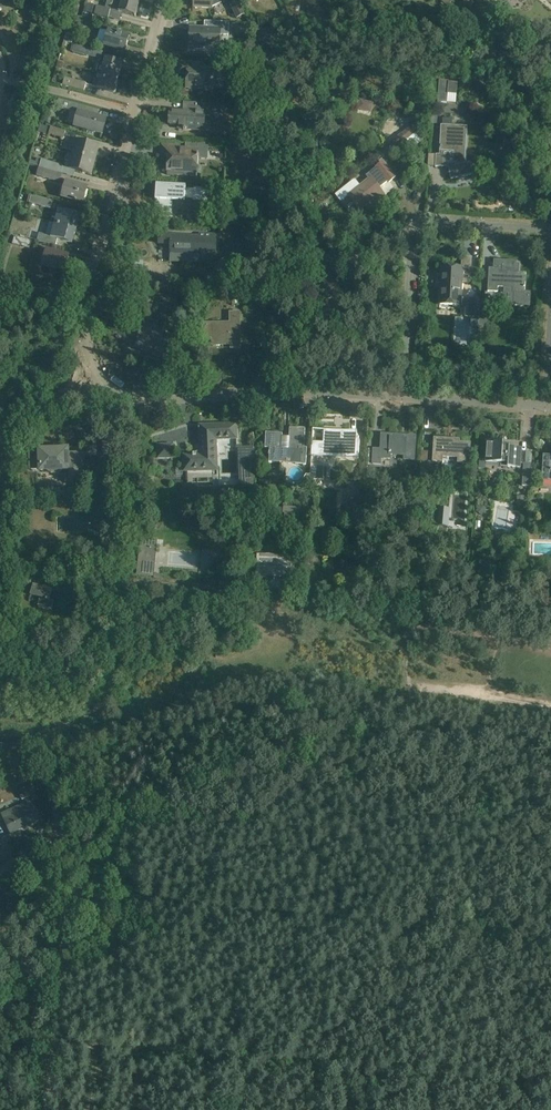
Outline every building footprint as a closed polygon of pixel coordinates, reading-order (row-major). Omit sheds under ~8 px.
[(125,14),(136,17),(139,3),(129,0),(123,0),(119,12),(125,14)] [(194,8),(213,9),(213,8),(221,3),(220,0),(194,0),(194,8)] [(238,0),(234,0),(229,3),(238,19),(246,15),(238,0)] [(471,0),(460,0),(470,8),(474,3),(471,0)] [(95,15),(109,18),(111,10),(97,6),(95,15)] [(281,18),(275,22),(277,26),(284,22),(281,18)] [(190,47),(194,47),(194,49),(204,50),(204,47),(220,48),(221,36),(229,36),(229,23),(212,22),(211,29),(190,28),(190,47)] [(255,27),(254,35),(263,36),(264,28),(255,27)] [(97,43),(105,46),(126,52),(130,37),(101,29),(97,43)] [(73,52),(88,56),(90,49),(75,45),(73,52)] [(495,63),(497,53),(488,52),(486,61),(495,63)] [(122,64),(101,58),(100,60),(97,73),(118,79),(122,64)] [(200,64),(182,63),(181,71),(188,71),(187,88),(205,89),(205,91),(208,91),(208,89),(213,90),(214,71),(200,70),(200,64)] [(118,79),(97,73),(95,80),(93,86),(93,87),(114,93),(118,79)] [(84,91),(86,85),(87,83),(65,78),(63,85),(84,91)] [(447,104),(448,95),(457,95),(458,84),(443,83),(440,82),(440,83),(438,103),(447,104)] [(59,100),(57,107),(78,113),(75,127),(92,132),(103,135),(107,120),(98,118),(83,113),(85,107),(79,105),(74,104),(59,100)] [(360,100),(358,110),(371,113),(374,103),(360,100)] [(205,131),(206,113),(204,113),(204,103),(183,102),(183,111),(170,110),(170,125),(179,126),(179,129),(190,130),(205,131)] [(436,156),(435,167),(448,168),(451,180),(474,175),(475,181),(481,180),(478,167),(472,168),(471,163),(466,164),(465,160),(467,127),(441,125),(439,155),(436,155),(436,156)] [(400,134),(390,143),(396,150),(406,141),(418,132),(412,126),(401,135),(400,134)] [(49,134),(64,139),(66,132),(51,128),(49,134)] [(76,148),(74,155),(95,162),(99,148),(71,140),(69,146),(76,148)] [(163,146),(162,156),(169,156),(167,176),(196,178),(197,158),(199,158),(199,155),(198,155),(198,150),(179,149),(179,147),(163,146)] [(95,162),(74,155),(67,154),(65,161),(72,163),(70,170),(91,175),(95,162)] [(35,166),(38,167),(61,174),(63,166),(37,159),(35,166)] [(395,178),(388,169),(382,162),(376,167),(376,168),(366,176),(369,180),(341,202),(352,216),(359,210),(360,211),(370,202),(371,203),(373,202),(375,203),(385,195),(378,187),(381,184),(383,185),(388,182),(389,183),(395,178)] [(61,174),(38,167),(35,175),(37,175),(37,176),(60,182),(62,174),(61,174)] [(63,197),(84,203),(88,188),(67,182),(63,197)] [(156,201),(155,213),(172,214),(172,201),(185,202),(185,200),(193,200),(193,202),(208,202),(209,188),(194,188),(193,189),(186,189),(186,187),(156,185),(156,201)] [(53,202),(32,196),(30,204),(51,209),(53,202)] [(55,224),(76,230),(80,216),(58,210),(55,224)] [(72,244),(73,241),(74,241),(75,237),(75,236),(76,230),(55,224),(54,224),(49,223),(47,231),(46,232),(45,234),(46,235),(40,233),(38,241),(56,246),(58,239),(72,244)] [(274,233),(264,232),(263,237),(267,238),(267,241),(273,242),(274,233)] [(200,234),(200,238),(172,237),(172,234),(160,234),(159,244),(171,245),(170,253),(200,255),(200,252),(216,253),(217,234),(200,234)] [(32,241),(15,236),(12,244),(29,249),(32,241)] [(47,251),(43,266),(65,272),(69,257),(60,254),(61,252),(56,251),(56,253),(47,251)] [(440,305),(451,306),(461,306),(462,282),(470,283),(472,258),(463,258),(462,268),(442,267),(440,305)] [(489,268),(488,292),(498,293),(498,288),(513,288),(513,293),(514,293),(514,304),(528,305),(530,305),(530,293),(528,293),(528,294),(525,294),(526,273),(515,272),(515,270),(515,266),(518,266),(518,265),(515,265),(515,263),(516,262),(495,261),(495,262),(495,269),(489,268)] [(135,284),(147,285),(163,286),(163,279),(148,277),(136,277),(135,284)] [(267,311),(267,296),(256,296),(257,311),(267,311)] [(479,319),(480,302),(480,299),(466,299),(466,318),(472,318),(479,319)] [(479,319),(479,325),(487,325),(488,302),(480,302),(479,319)] [(200,325),(200,328),(200,339),(213,339),(213,343),(222,342),(222,346),(231,345),(231,349),(240,348),(240,337),(240,313),(230,313),(230,323),(200,325)] [(169,364),(173,353),(176,345),(157,338),(160,331),(144,325),(135,347),(145,351),(146,349),(156,353),(155,358),(169,364)] [(237,448),(237,425),(200,426),(201,453),(195,454),(196,456),(193,456),(194,457),(185,458),(186,470),(217,469),(216,436),(236,435),(237,448)] [(266,433),(265,449),(270,449),(269,464),(281,464),(281,459),(296,460),(295,465),(306,465),(307,448),(304,448),(305,441),(305,429),(290,429),(289,444),(282,444),(282,434),(266,433)] [(357,433),(325,431),(324,443),(322,442),(322,445),(324,445),(323,454),(335,454),(335,451),(356,452),(357,433)] [(374,450),(373,464),(381,464),(381,459),(390,459),(391,455),(405,456),(404,460),(415,460),(416,437),(406,436),(406,439),(392,438),(392,435),(382,435),(381,450),(374,450)] [(470,464),(470,454),(471,443),(460,442),(460,440),(452,439),(451,442),(447,441),(447,439),(434,438),(433,449),(432,461),(443,462),(443,457),(458,458),(458,463),(470,464)] [(486,462),(501,463),(501,467),(521,468),(522,448),(510,447),(510,445),(503,445),(504,442),(487,441),(486,462)] [(173,446),(158,446),(158,458),(173,458),(173,446)] [(255,447),(238,448),(240,486),(254,485),(255,447)] [(31,452),(31,470),(39,470),(39,473),(49,472),(51,474),(55,474),(59,473),(61,472),(65,472),(65,483),(82,483),(81,455),(69,455),(68,450),(40,451),(40,452),(31,452)] [(542,481),(550,482),(550,456),(546,455),(544,455),(543,469),(542,481)] [(530,487),(532,464),(524,464),(522,486),(530,487)] [(346,500),(346,520),(360,520),(361,501),(346,500)] [(480,506),(476,511),(482,514),(485,510),(480,506)] [(440,508),(438,527),(448,528),(450,509),(440,508)] [(114,519),(97,519),(97,532),(114,532),(114,519)] [(284,579),(283,587),(293,588),(295,552),(286,552),(285,557),(258,554),(256,577),(284,579)] [(60,564),(59,571),(67,572),(68,565),(60,564)] [(150,565),(138,564),(137,575),(149,577),(150,565)] [(248,578),(248,569),(240,568),(239,579),(247,579),(248,578)] [(33,585),(30,595),(46,600),(45,601),(47,601),(48,600),(49,601),(52,590),(33,585)] [(538,597),(537,612),(550,613),(550,598),(538,597)] [(17,743),(7,744),(8,751),(17,751),(17,743)] [(29,798),(31,802),(37,799),(31,785),(16,791),(21,801),(29,798)] [(19,815),(5,822),(11,835),(39,822),(33,809),(30,803),(16,809),(19,815)]
